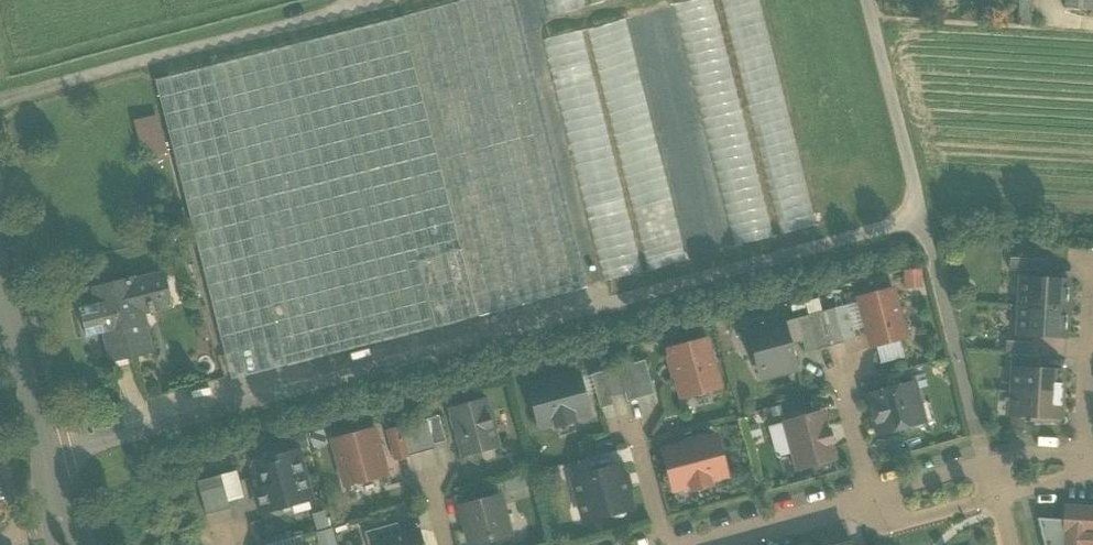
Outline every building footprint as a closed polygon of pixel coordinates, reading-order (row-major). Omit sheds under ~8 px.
[(402,17),(478,316),(587,286),(523,33),(515,0),(467,0),(402,17)] [(534,0),(515,0),(523,33),(541,28),(534,0)] [(818,227),(762,0),(713,0),(543,42),(601,281),(818,227)] [(547,17),(584,8),(583,0),(543,0),(547,17)] [(1064,9),(1092,11),(1092,0),(1065,0),(1064,9)] [(402,17),(155,80),(225,354),(279,340),(286,366),(478,316),(402,17)] [(144,160),(167,154),(158,117),(135,122),(144,160)] [(171,227),(181,211),(167,202),(157,217),(171,227)] [(1045,260),(1010,258),(1009,271),(1044,273),(1045,260)] [(922,285),(921,267),(900,269),(901,287),(922,285)] [(133,278),(89,288),(93,303),(76,308),(83,337),(100,332),(100,333),(101,333),(107,359),(106,359),(107,361),(149,351),(144,331),(137,332),(132,308),(146,305),(149,315),(153,313),(152,308),(168,304),(161,274),(134,281),(133,278)] [(1069,281),(1020,278),(1019,307),(1067,309),(1069,281)] [(892,289),(858,298),(871,347),(905,339),(892,289)] [(1067,309),(1019,307),(1017,335),(1066,338),(1067,309)] [(834,309),(821,312),(830,346),(843,343),(834,309)] [(821,312),(808,316),(818,350),(830,346),(821,312)] [(782,319),(748,328),(761,379),(795,369),(782,319)] [(718,388),(705,339),(669,349),(682,398),(718,388)] [(1032,343),(1006,341),(1005,354),(1011,355),(1031,356),(1032,343)] [(1031,356),(1011,355),(1010,368),(1013,368),(1039,369),(1039,356),(1031,356)] [(654,394),(645,361),(630,365),(639,398),(654,394)] [(639,398),(630,365),(617,368),(624,394),(626,402),(639,398)] [(617,368),(605,371),(612,397),(624,394),(617,368)] [(1039,369),(1013,368),(1011,392),(1062,395),(1063,371),(1039,369)] [(612,397),(605,371),(590,375),(591,376),(595,393),(600,409),(613,405),(612,397)] [(578,374),(528,387),(538,426),(555,422),(556,426),(573,421),(572,417),(587,413),(583,396),(579,379),(578,374)] [(579,379),(583,396),(595,393),(591,376),(579,379)] [(912,384),(868,395),(879,434),(898,428),(903,432),(913,429),(916,423),(920,422),(915,406),(918,405),(912,384)] [(1062,395),(1011,392),(1010,416),(1033,418),(1033,411),(1061,413),(1062,395)] [(485,399),(450,409),(464,457),(498,447),(493,429),(495,429),(491,411),(488,412),(485,399)] [(821,413),(808,416),(803,413),(794,415),(791,421),(785,422),(798,469),(834,459),(829,444),(833,443),(829,430),(826,431),(821,413)] [(439,416),(426,420),(433,445),(446,441),(439,416)] [(426,420),(413,423),(421,453),(434,449),(433,445),(426,420)] [(413,423),(400,427),(408,456),(421,453),(413,423)] [(400,427),(387,430),(395,460),(408,456),(400,427)] [(374,429),(332,440),(345,486),(386,475),(374,429)] [(715,437),(664,451),(669,470),(663,480),(673,485),(674,489),(691,485),(692,489),(709,484),(708,480),(725,476),(715,437)] [(297,450),(255,462),(262,487),(254,489),(261,514),(311,501),(297,450)] [(621,466),(572,479),(578,500),(588,506),(592,520),(609,515),(614,518),(623,516),(626,511),(632,509),(621,466)] [(242,497),(235,472),(222,475),(229,501),(242,497)] [(222,475),(209,478),(218,512),(231,509),(229,501),(222,475)] [(209,478),(197,482),(206,516),(218,512),(209,478)] [(459,506),(470,544),(473,544),(510,535),(499,496),(459,506)] [(1065,508),(1064,520),(1037,519),(1044,544),(1092,544),(1092,509),(1065,508)] [(364,532),(368,544),(377,544),(376,543),(400,536),(397,523),(364,532)] [(376,543),(377,544),(423,544),(419,531),(400,536),(376,543)]
